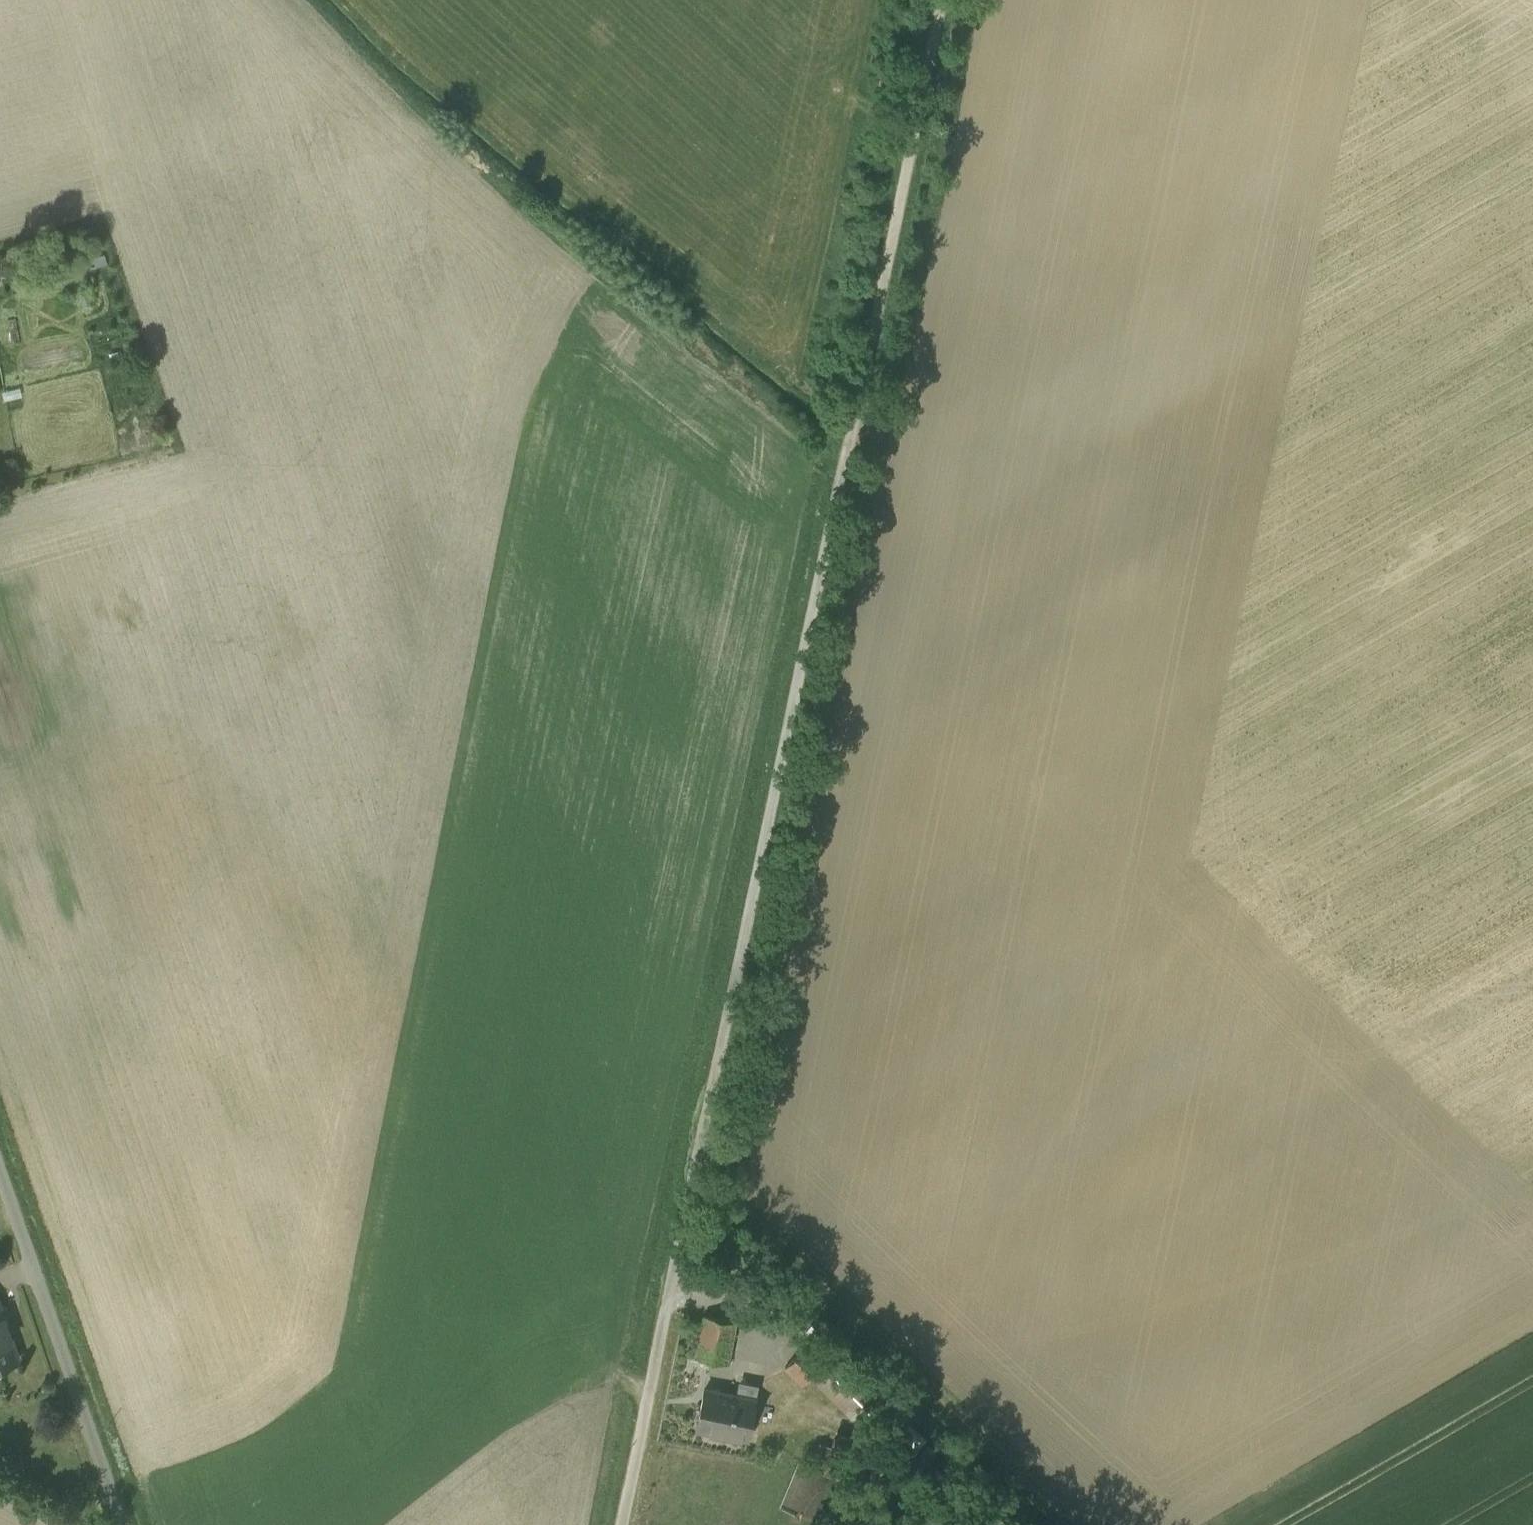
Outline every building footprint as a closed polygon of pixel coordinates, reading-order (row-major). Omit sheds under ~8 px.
[(0,1310),(0,1366),(18,1360),(0,1310)] [(735,1322),(704,1316),(696,1357),(728,1363),(735,1322)] [(819,1334),(785,1367),(803,1385),(812,1376),(837,1352),(819,1334)] [(756,1399),(705,1389),(704,1390),(708,1391),(705,1404),(702,1404),(697,1428),(749,1438),(756,1399)]
